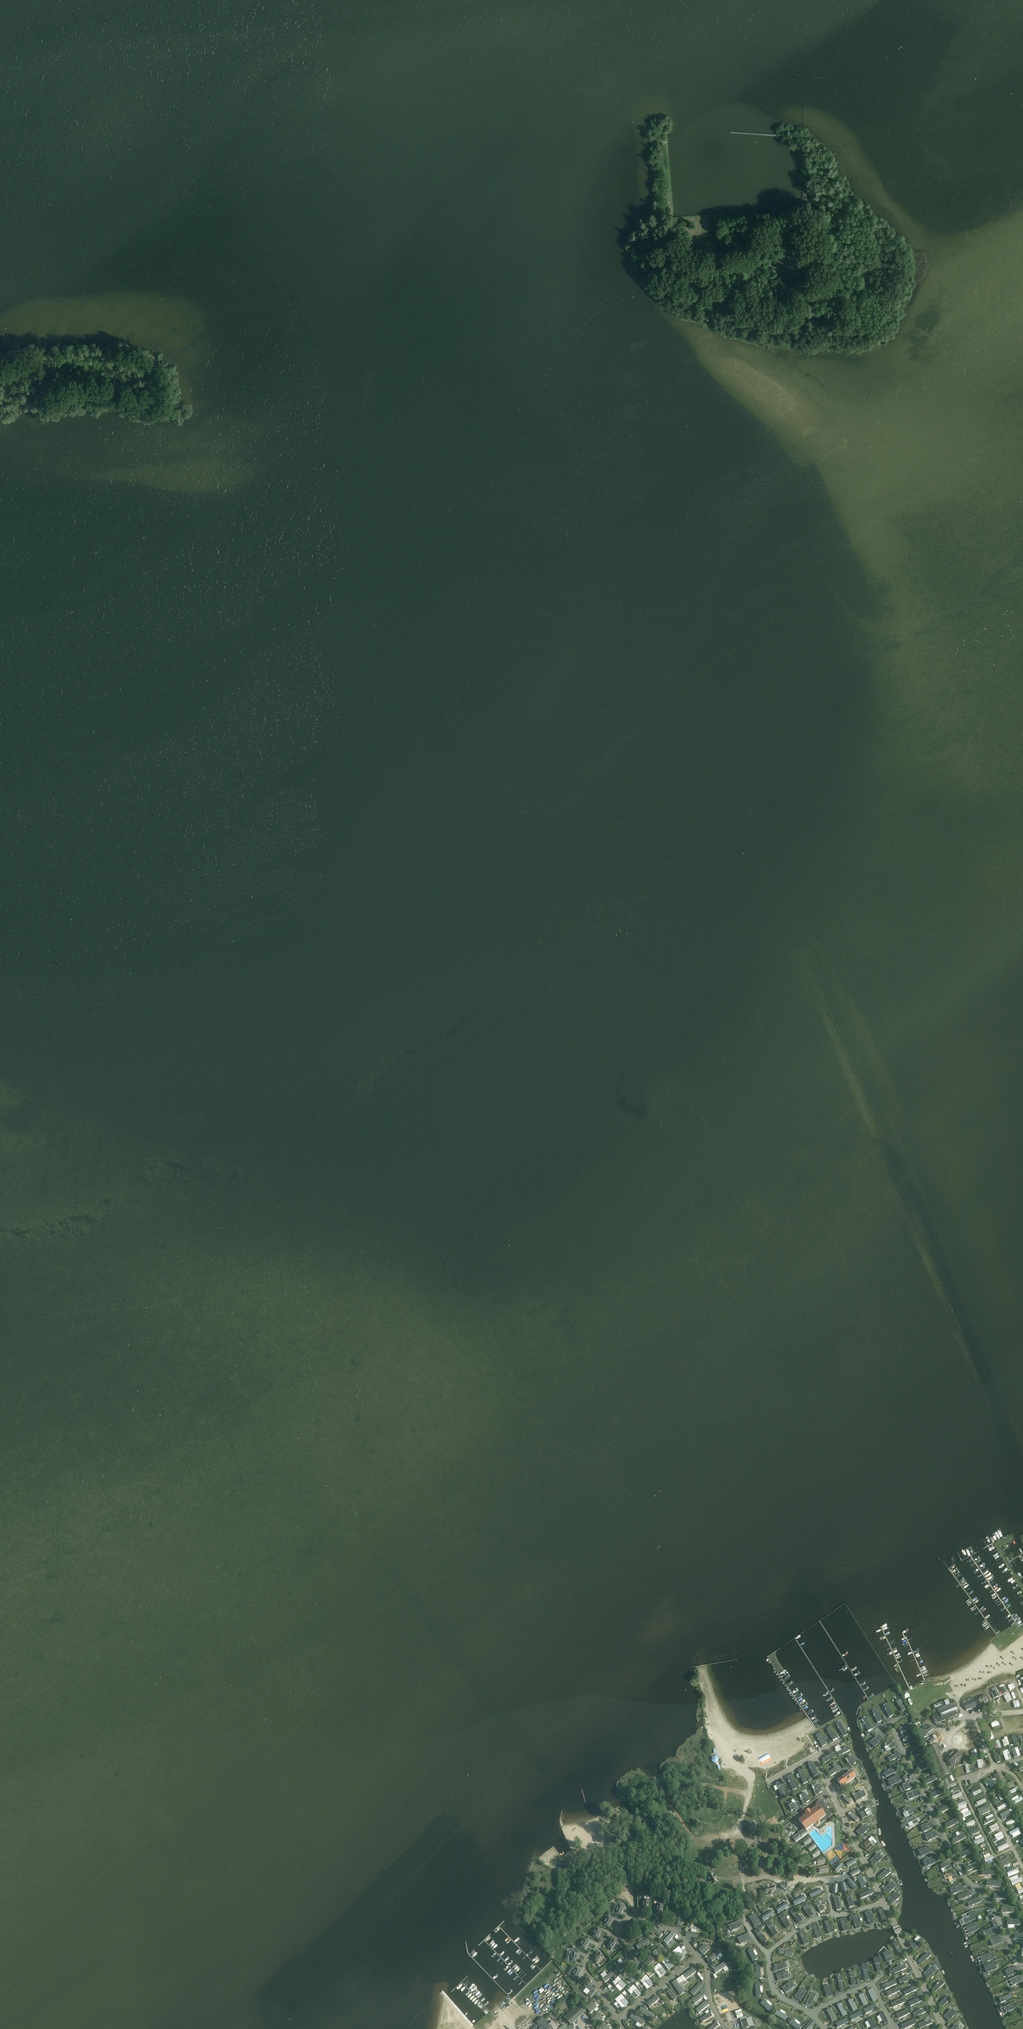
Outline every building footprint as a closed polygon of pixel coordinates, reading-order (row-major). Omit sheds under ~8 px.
[(985,1695),(977,1698),(980,1704),(983,1703),(987,1701),(988,1700),(985,1695)] [(967,1697),(961,1698),(964,1707),(975,1703),(973,1697),(967,1698),(967,1697)] [(906,1710),(901,1700),(897,1701),(902,1712),(906,1710)] [(937,1715),(933,1717),(936,1724),(949,1718),(950,1720),(953,1719),(952,1717),(960,1713),(955,1701),(949,1704),(948,1700),(934,1706),(937,1715)] [(893,1716),(887,1703),(883,1706),(885,1709),(884,1709),(886,1712),(886,1711),(889,1718),(893,1716)] [(882,1721),(876,1709),(872,1711),(873,1714),(873,1715),(874,1717),(878,1723),(882,1721)] [(872,1729),(866,1717),(862,1720),(864,1723),(863,1723),(865,1726),(865,1725),(868,1731),(872,1729)] [(923,1725),(926,1730),(932,1727),(929,1721),(923,1725)] [(848,1735),(840,1722),(836,1725),(838,1727),(837,1727),(839,1729),(843,1737),(848,1735)] [(914,1727),(912,1723),(899,1729),(901,1733),(906,1731),(914,1727)] [(837,1739),(831,1728),(827,1730),(828,1733),(829,1735),(833,1741),(837,1739)] [(928,1741),(936,1736),(934,1731),(925,1736),(928,1741)] [(826,1744),(820,1733),(816,1736),(818,1738),(817,1739),(818,1740),(819,1740),(822,1747),(826,1744)] [(915,1733),(905,1738),(907,1744),(918,1740),(915,1733)] [(1003,1743),(1008,1740),(1006,1734),(1000,1736),(1003,1743)] [(878,1735),(870,1743),(874,1748),(883,1739),(878,1735)] [(886,1747),(884,1748),(886,1751),(896,1747),(894,1743),(891,1744),(889,1741),(884,1743),(885,1745),(885,1746),(886,1746),(886,1747)] [(939,1779),(942,1777),(949,1774),(936,1744),(928,1748),(926,1749),(939,1779)] [(839,1746),(834,1748),(839,1756),(850,1751),(848,1746),(841,1750),(839,1746)] [(1004,1758),(1009,1756),(1006,1747),(1001,1749),(1004,1758)] [(924,1752),(922,1748),(910,1753),(912,1757),(924,1752)] [(895,1755),(888,1758),(889,1762),(897,1758),(898,1761),(902,1759),(897,1749),(893,1751),(895,1755)] [(955,1751),(951,1755),(946,1760),(947,1761),(946,1761),(951,1766),(961,1757),(955,1751)] [(825,1763),(836,1758),(834,1754),(828,1757),(827,1756),(825,1757),(825,1758),(823,1759),(825,1763)] [(848,1758),(845,1760),(851,1768),(853,1766),(852,1764),(855,1762),(851,1756),(850,1757),(850,1756),(849,1757),(848,1758)] [(818,1775),(812,1763),(808,1764),(810,1767),(809,1767),(810,1770),(811,1769),(814,1776),(818,1775)] [(829,1773),(831,1776),(837,1772),(837,1773),(841,1771),(836,1763),(832,1765),(835,1769),(829,1773)] [(929,1763),(918,1768),(919,1771),(930,1766),(929,1763)] [(897,1772),(893,1764),(889,1766),(891,1770),(889,1771),(889,1770),(887,1771),(887,1772),(884,1773),(886,1778),(897,1772)] [(808,1782),(802,1770),(798,1772),(800,1775),(799,1776),(800,1778),(801,1777),(804,1784),(808,1782)] [(837,1781),(834,1783),(838,1789),(841,1787),(855,1777),(851,1771),(837,1781)] [(1005,1782),(1000,1773),(994,1776),(999,1785),(1005,1782)] [(937,1779),(935,1775),(924,1780),(926,1785),(937,1779)] [(797,1789),(791,1776),(787,1778),(788,1781),(789,1783),(793,1790),(797,1789)] [(900,1782),(897,1776),(888,1780),(891,1786),(900,1782)] [(914,1787),(912,1781),(902,1785),(904,1788),(903,1788),(904,1789),(905,1791),(914,1787)] [(786,1794),(781,1783),(776,1785),(778,1787),(777,1787),(778,1790),(778,1789),(781,1796),(782,1796),(786,1794)] [(821,1789),(819,1784),(812,1787),(816,1796),(819,1794),(817,1790),(821,1789)] [(942,1788),(930,1794),(932,1798),(944,1793),(942,1788)] [(908,1798),(909,1800),(918,1796),(916,1790),(906,1794),(908,1797),(907,1797),(908,1799),(908,1798)] [(853,1796),(856,1802),(866,1797),(864,1794),(865,1794),(864,1793),(863,1791),(853,1796)] [(805,1792),(799,1796),(803,1805),(810,1801),(805,1792)] [(795,1811),(799,1809),(795,1799),(791,1801),(792,1804),(789,1805),(791,1810),(795,1809),(795,1811)] [(816,1803),(817,1805),(812,1808),(814,1810),(799,1821),(806,1831),(815,1824),(816,1827),(832,1816),(822,1799),(816,1803)] [(951,1808),(949,1804),(938,1810),(940,1814),(951,1808)] [(997,1813),(999,1816),(1012,1809),(1010,1805),(997,1813)] [(910,1810),(909,1807),(903,1810),(904,1813),(903,1814),(905,1817),(908,1816),(914,1813),(912,1809),(910,1810)] [(860,1813),(863,1819),(872,1814),(871,1812),(871,1810),(870,1811),(869,1809),(860,1813)] [(909,1827),(918,1823),(916,1820),(915,1820),(914,1817),(906,1821),(909,1827)] [(958,1823),(956,1818),(945,1824),(947,1828),(958,1823)] [(995,1820),(987,1824),(989,1829),(997,1825),(995,1820)] [(931,1822),(920,1827),(923,1833),(934,1828),(931,1822)] [(753,1826),(751,1823),(747,1825),(750,1829),(748,1830),(750,1833),(751,1832),(753,1834),(758,1831),(754,1825),(753,1826)] [(864,1825),(856,1832),(861,1837),(869,1830),(864,1825)] [(806,1831),(805,1829),(797,1834),(792,1838),(796,1842),(800,1839),(808,1833),(806,1831)] [(992,1832),(995,1838),(1002,1834),(999,1829),(992,1832)] [(935,1831),(925,1836),(927,1842),(938,1837),(935,1831)] [(966,1838),(964,1833),(953,1839),(955,1843),(966,1838)] [(919,1838),(920,1838),(919,1835),(913,1837),(917,1847),(922,1845),(919,1838)] [(811,1840),(809,1837),(802,1842),(805,1846),(811,1840)] [(864,1849),(867,1852),(875,1844),(873,1841),(870,1843),(868,1840),(863,1844),(865,1847),(864,1849)] [(941,1842),(938,1844),(939,1847),(935,1848),(937,1852),(944,1850),(941,1842)] [(814,1844),(807,1849),(810,1852),(816,1847),(814,1844)] [(928,1846),(918,1851),(921,1857),(931,1852),(928,1846)] [(973,1853),(971,1849),(959,1854),(961,1858),(973,1853)] [(820,1853),(817,1850),(811,1855),(813,1858),(820,1853)] [(879,1856),(878,1854),(870,1861),(874,1866),(882,1859),(880,1857),(881,1857),(880,1855),(879,1856)] [(933,1857),(923,1861),(925,1868),(936,1863),(933,1857)] [(846,1863),(848,1867),(857,1862),(855,1858),(846,1863)] [(843,1865),(840,1862),(834,1869),(838,1872),(843,1865)] [(946,1862),(940,1865),(942,1869),(941,1870),(942,1873),(952,1868),(950,1865),(948,1866),(946,1862)] [(967,1871),(979,1866),(977,1862),(970,1865),(968,1866),(965,1867),(967,1871)] [(1003,1868),(1006,1873),(1016,1869),(1015,1866),(1012,1867),(1011,1865),(1003,1868)] [(859,1868),(850,1873),(852,1876),(861,1871),(859,1868)] [(881,1881),(891,1873),(888,1869),(885,1871),(883,1872),(884,1873),(878,1877),(881,1881)] [(954,1871),(943,1876),(945,1880),(948,1879),(950,1882),(956,1879),(954,1876),(956,1875),(954,1871)] [(1019,1874),(1017,1876),(1015,1872),(1007,1876),(1010,1883),(1021,1878),(1019,1874)] [(713,1874),(708,1878),(712,1885),(718,1882),(713,1874)] [(857,1877),(862,1888),(866,1887),(861,1876),(857,1877)] [(851,1879),(847,1882),(853,1889),(857,1886),(851,1879)] [(883,1890),(887,1895),(896,1887),(892,1882),(883,1890)] [(961,1884),(950,1889),(952,1895),(963,1891),(961,1884)] [(818,1891),(811,1894),(812,1897),(822,1893),(820,1889),(817,1890),(818,1891)] [(871,1890),(859,1895),(861,1899),(873,1894),(871,1890)] [(901,1897),(897,1892),(888,1899),(892,1904),(901,1897)] [(972,1896),(970,1892),(958,1896),(959,1901),(963,1900),(965,1899),(972,1896)] [(801,1897),(793,1901),(795,1905),(806,1900),(804,1895),(801,1897)] [(981,1901),(979,1898),(968,1902),(969,1906),(972,1905),(974,1904),(981,1901)] [(818,1899),(814,1901),(817,1907),(820,1912),(824,1910),(821,1905),(818,1899)] [(784,1904),(776,1909),(779,1913),(789,1906),(786,1902),(784,1904)] [(806,1903),(802,1906),(809,1917),(813,1915),(808,1907),(808,1906),(806,1903)] [(620,1917),(624,1907),(619,1905),(615,1914),(620,1917)] [(767,1908),(761,1911),(767,1920),(772,1918),(767,1908)] [(794,1909),(790,1912),(799,1923),(803,1920),(797,1913),(797,1912),(794,1909)] [(885,1916),(882,1909),(878,1911),(881,1917),(883,1922),(887,1920),(885,1916)] [(869,1911),(865,1913),(868,1920),(868,1922),(869,1922),(870,1925),(874,1923),(869,1911)] [(970,1917),(963,1920),(965,1925),(976,1919),(972,1911),(968,1913),(970,1917)] [(755,1914),(749,1917),(755,1927),(761,1923),(755,1914)] [(783,1914),(779,1917),(787,1928),(791,1926),(785,1918),(786,1917),(783,1914)] [(857,1915),(852,1917),(855,1924),(854,1924),(855,1926),(856,1926),(857,1929),(861,1927),(857,1915)] [(609,1928),(613,1919),(608,1916),(603,1926),(609,1928)] [(846,1925),(844,1918),(840,1919),(842,1926),(844,1931),(848,1930),(846,1925)] [(831,1927),(828,1920),(824,1922),(827,1929),(829,1933),(833,1932),(831,1927)] [(739,1921),(728,1926),(731,1932),(742,1927),(739,1921)] [(633,1922),(625,1929),(629,1933),(637,1926),(633,1922)] [(770,1922),(766,1925),(774,1936),(778,1934),(772,1926),(773,1925),(770,1922)] [(976,1923),(966,1928),(969,1934),(979,1930),(976,1923)] [(653,1925),(650,1929),(660,1937),(662,1934),(653,1925)] [(819,1932),(816,1925),(812,1927),(815,1934),(817,1938),(821,1937),(819,1932)] [(986,1930),(988,1937),(999,1933),(996,1926),(986,1930)] [(597,1940),(602,1931),(597,1928),(592,1937),(597,1940)] [(759,1929),(755,1932),(763,1943),(767,1940),(761,1933),(761,1932),(759,1929)] [(667,1945),(676,1935),(672,1931),(663,1941),(667,1945)] [(686,1932),(686,1937),(694,1938),(694,1940),(697,1941),(698,1939),(699,1934),(686,1932)] [(806,1938),(803,1932),(799,1934),(802,1941),(803,1941),(805,1945),(808,1943),(806,1938)] [(750,1939),(747,1934),(737,1938),(740,1944),(750,1939)] [(1000,1936),(990,1940),(992,1947),(1003,1943),(1000,1936)] [(911,1947),(914,1951),(924,1942),(920,1938),(911,1947)] [(585,1951),(590,1942),(584,1939),(579,1948),(585,1951)] [(611,1951),(618,1943),(614,1939),(607,1946),(611,1951)] [(647,1939),(636,1946),(638,1949),(650,1943),(647,1939)] [(899,1955),(903,1953),(897,1942),(893,1944),(899,1955)] [(699,1950),(704,1955),(709,1949),(704,1944),(699,1950)] [(682,1951),(679,1947),(673,1952),(680,1961),(683,1958),(679,1953),(682,1951)] [(664,1948),(654,1956),(657,1960),(667,1952),(664,1948)] [(717,1949),(707,1960),(711,1963),(721,1953),(717,1949)] [(752,1949),(748,1951),(753,1962),(757,1959),(752,1949)] [(889,1951),(883,1954),(887,1963),(893,1960),(889,1951)] [(576,1963),(578,1953),(572,1952),(570,1962),(576,1963)] [(918,1961),(921,1965),(931,1956),(928,1952),(918,1961)] [(596,1964),(604,1957),(600,1953),(592,1960),(596,1964)] [(990,1953),(980,1957),(983,1964),(993,1960),(990,1953)] [(670,1960),(667,1956),(661,1961),(668,1970),(672,1968),(668,1963),(670,1960)] [(651,1957),(642,1966),(645,1969),(654,1961),(651,1957)] [(627,1960),(617,1968),(620,1971),(630,1963),(627,1960)] [(785,1962),(774,1965),(775,1971),(786,1968),(785,1962)] [(994,1962),(984,1967),(986,1973),(997,1969),(994,1962)] [(725,1963),(714,1970),(716,1973),(727,1966),(725,1963)] [(663,1976),(666,1973),(659,1964),(653,1969),(656,1973),(659,1970),(663,1976)] [(893,1970),(894,1974),(906,1969),(904,1965),(902,1966),(901,1965),(899,1966),(899,1967),(893,1970)] [(932,1966),(923,1974),(928,1979),(937,1971),(932,1966)] [(1018,1972),(1015,1966),(1005,1971),(1008,1977),(1018,1972)] [(577,1980),(582,1971),(576,1968),(571,1977),(577,1980)] [(693,1968),(683,1975),(686,1979),(696,1972),(693,1968)] [(638,1970),(630,1980),(633,1983),(642,1973),(638,1970)] [(613,1971),(603,1979),(605,1982),(616,1975),(613,1971)] [(787,1971),(776,1974),(778,1981),(789,1978),(787,1971)] [(646,1975),(640,1980),(643,1984),(646,1982),(650,1987),(654,1984),(646,1975)] [(683,1975),(676,1980),(679,1984),(686,1979),(683,1975)] [(835,1975),(828,1980),(830,1983),(837,1978),(835,1975)] [(910,1975),(898,1980),(900,1984),(912,1979),(910,1975)] [(1022,1982),(1019,1976),(1009,1980),(1011,1983),(1010,1983),(1011,1985),(1011,1984),(1012,1986),(1022,1982)] [(618,1978),(615,1981),(623,1990),(627,1986),(618,1978)] [(676,1980),(672,1983),(681,1996),(685,1993),(676,1980)] [(896,1984),(894,1980),(884,1985),(886,1989),(896,1984)] [(932,1990),(935,1993),(944,1984),(941,1981),(932,1990)] [(795,1987),(791,1982),(782,1988),(786,1993),(795,1987)] [(593,1995),(597,1991),(587,1983),(583,1987),(593,1995)] [(700,1983),(690,1993),(694,1996),(703,1987),(700,1983)] [(634,1985),(630,1989),(636,1998),(642,1994),(634,1985)] [(831,1985),(824,1987),(826,1997),(833,1996),(831,1985)] [(916,1986),(904,1992),(906,1996),(917,1990),(916,1986)] [(898,1987),(887,1992),(888,1996),(899,1991),(898,1987)] [(801,1988),(795,1997),(800,2001),(807,1992),(801,1988)] [(670,1989),(666,1992),(673,2001),(677,1998),(670,1989)] [(872,1990),(868,1992),(873,2002),(877,2000),(872,1990)] [(702,1993),(692,2001),(695,2004),(705,1996),(702,1993)] [(812,1993),(806,2005),(810,2007),(813,2000),(814,2000),(815,1998),(814,1998),(816,1995),(812,1993)] [(1005,2001),(1013,1998),(1012,1994),(999,1999),(1000,2003),(1006,2001),(1005,2001)] [(621,1995),(617,1998),(625,2008),(629,2004),(621,1995)] [(657,1995),(647,2004),(650,2008),(660,1999),(657,1995)] [(863,1995),(858,1997),(863,2007),(868,2005),(863,1995)] [(938,2005),(942,2008),(951,1999),(948,1996),(938,2005)] [(921,1997),(909,2003),(911,2007),(923,2001),(921,1997)] [(905,2002),(903,1999),(892,2003),(894,2007),(905,2002)] [(562,2012),(569,2006),(567,2004),(568,2003),(566,2000),(557,2007),(562,2012)] [(764,2000),(761,2003),(769,2012),(772,2009),(764,2000)] [(852,2000),(848,2002),(853,2012),(857,2010),(852,2000)] [(592,2002),(586,2007),(590,2013),(596,2008),(592,2002)] [(706,2002),(696,2010),(699,2014),(709,2005),(706,2002)] [(1013,2002),(1002,2007),(1005,2013),(1016,2008),(1013,2002)] [(841,2003),(838,2005),(843,2017),(847,2015),(841,2003)] [(579,2004),(564,2017),(572,2025),(587,2012),(579,2004)] [(864,2010),(866,2014),(876,2009),(874,2005),(864,2010)] [(641,2007),(639,2011),(651,2019),(654,2014),(641,2007)] [(558,2014),(552,2008),(548,2012),(553,2018),(558,2014)] [(913,2013),(915,2017),(926,2012),(925,2008),(922,2010),(922,2009),(919,2010),(919,2011),(913,2013)] [(953,2011),(951,2009),(944,2017),(948,2021),(956,2014),(954,2012),(954,2011),(953,2010),(953,2011)] [(777,2010),(775,2014),(785,2020),(787,2016),(777,2010)] [(910,2014),(908,2010),(897,2014),(899,2018),(910,2014)] [(831,2011),(827,2013),(832,2023),(836,2021),(831,2011)] [(883,2011),(878,2014),(883,2025),(888,2023),(883,2011)] [(850,2017),(852,2021),(862,2016),(860,2012),(850,2017)] [(603,2019),(598,2013),(592,2018),(597,2024),(603,2019)] [(633,2013),(630,2017),(642,2025),(645,2021),(633,2013)] [(711,2013),(700,2019),(703,2023),(713,2017),(711,2013)] [(745,2017),(740,2019),(743,2028),(749,2027),(745,2017)] [(549,2024),(543,2018),(537,2023),(539,2025),(534,2028),(556,2028),(558,2027),(553,2021),(549,2024)] [(836,2024),(838,2028),(848,2022),(846,2018),(836,2024)] [(867,2020),(871,2028),(874,2028),(876,2028),(871,2018),(867,2020)] [(789,2023),(796,2028),(800,2028),(801,2027),(792,2019),(789,2023)] [(918,2025),(920,2028),(932,2024),(930,2020),(927,2021),(927,2020),(924,2021),(925,2022),(918,2025)] [(812,2021),(804,2028),(810,2028),(815,2024),(812,2021)]
